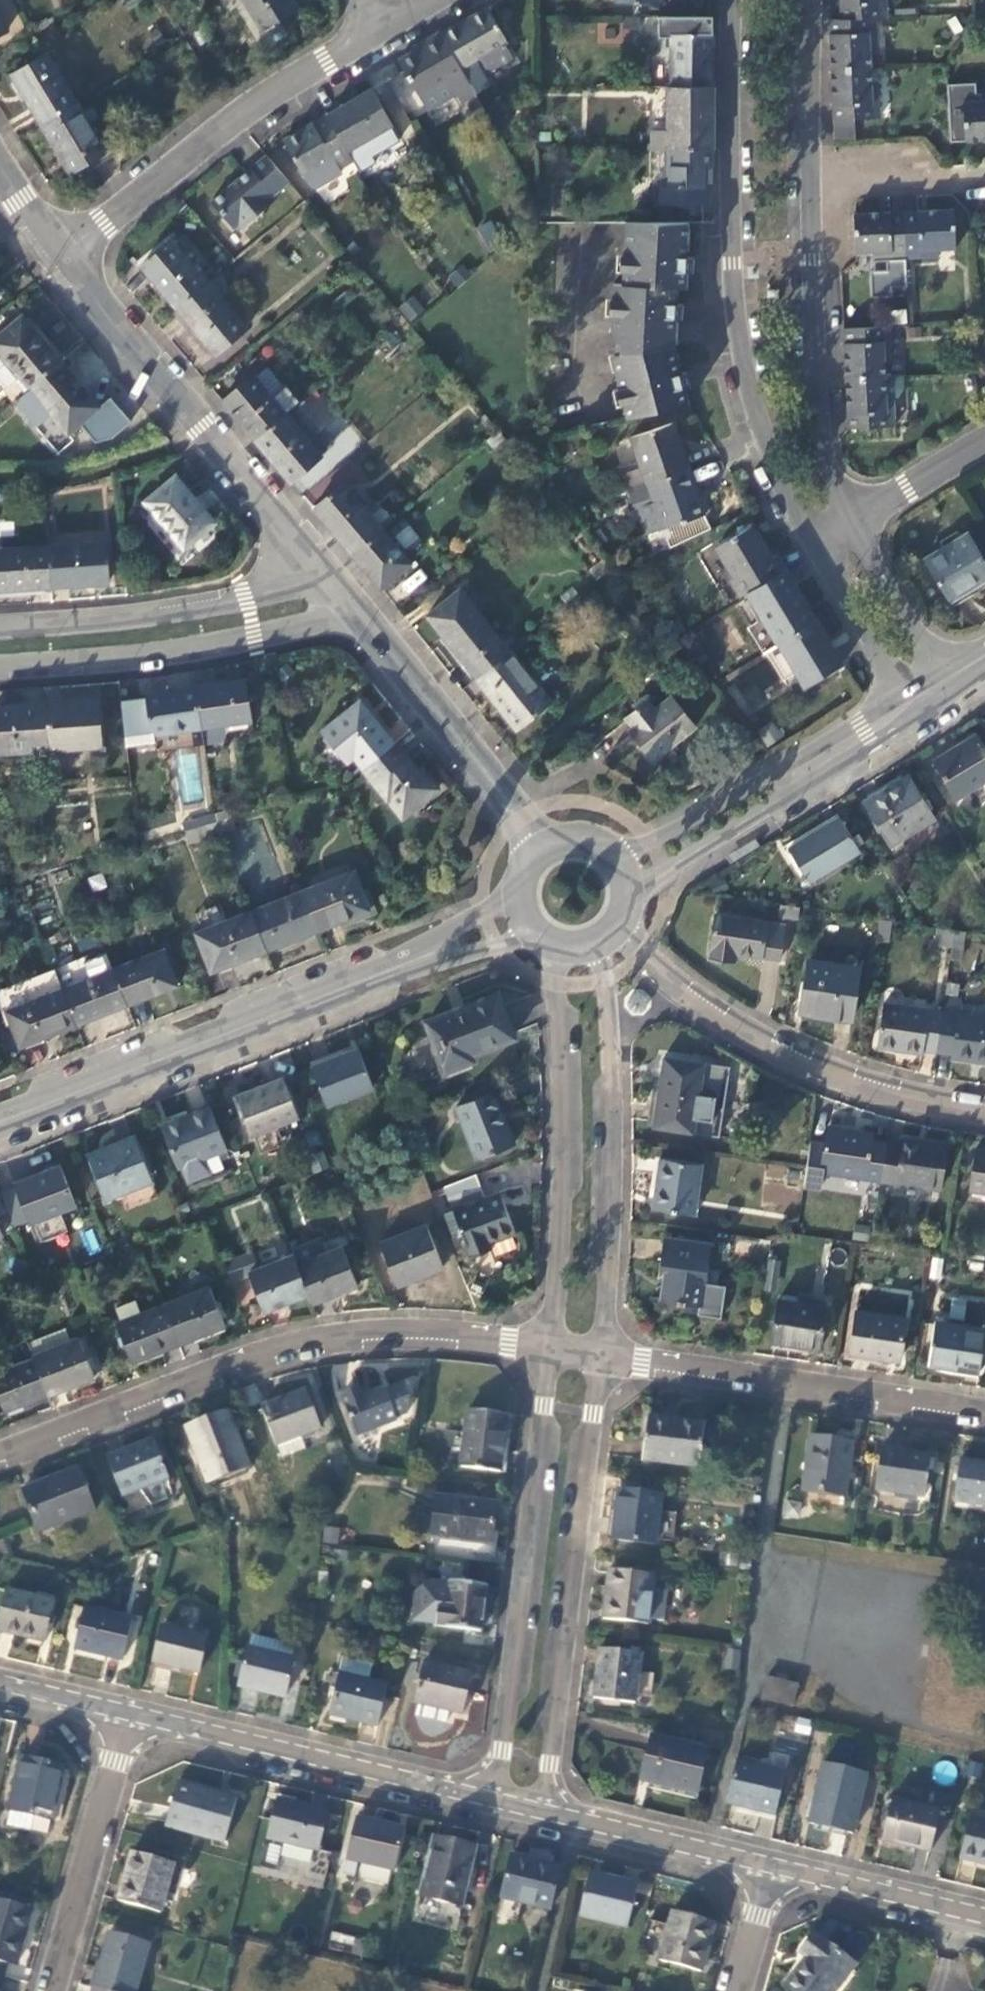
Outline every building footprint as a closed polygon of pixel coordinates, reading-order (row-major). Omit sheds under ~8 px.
[(287,0),(237,0),(261,42),(298,20),(287,0)] [(614,13),(656,13),(656,0),(614,0),(614,13)] [(838,31),(874,30),(886,29),(885,0),(837,0),(838,31)] [(440,46),(460,80),(474,106),(488,97),(474,73),(478,70),(485,81),(492,84),(512,72),(502,55),(506,53),(486,19),(440,46)] [(710,45),(710,28),(680,28),(679,45),(668,45),(667,99),(711,99),(710,68),(706,68),(706,45),(710,45)] [(838,31),(827,32),(830,82),(870,80),(869,62),(875,62),(874,30),(838,31)] [(440,46),(397,71),(427,123),(455,107),(459,114),(474,106),(460,80),(440,46)] [(9,87),(39,136),(75,114),(46,65),(9,87)] [(878,97),(870,97),(870,80),(830,82),(833,155),(851,154),(850,131),(879,130),(878,97)] [(711,161),(711,99),(667,99),(665,99),(665,142),(649,142),(649,161),(711,161)] [(371,101),(326,127),(346,162),(351,172),(354,177),(393,153),(394,147),(389,138),(391,137),(371,101)] [(962,113),(964,153),(984,152),(984,103),(979,104),(979,112),(962,113)] [(39,136),(69,185),(105,163),(75,114),(39,136)] [(326,127),(283,151),(311,201),(340,184),(337,180),(351,172),(346,162),(326,127)] [(711,179),(711,161),(649,161),(649,198),(656,198),(656,216),(704,216),(704,179),(711,179)] [(264,166),(210,213),(233,240),(235,238),(238,242),(255,227),(255,221),(262,222),(276,210),(273,206),(288,194),(264,166)] [(490,220),(477,225),(484,243),(498,238),(490,220)] [(905,272),(937,271),(936,262),(954,261),(952,221),(903,223),(905,272)] [(903,223),(853,224),(854,266),(872,265),(872,273),(905,272),(903,223)] [(609,352),(614,352),(613,363),(618,382),(613,383),(625,430),(689,414),(683,398),(688,397),(684,383),(680,384),(673,359),(674,330),(681,330),(681,316),(676,315),(676,299),(685,299),(685,284),(690,284),(691,268),(685,268),(686,235),(623,233),(621,295),(611,295),(609,352)] [(139,277),(175,321),(206,294),(204,292),(216,282),(195,257),(184,267),(170,251),(139,277)] [(175,321),(214,366),(246,339),(219,308),(225,305),(224,291),(218,284),(206,294),(175,321)] [(410,322),(424,309),(411,295),(397,308),(410,322)] [(870,323),(905,327),(907,305),(873,301),(870,323)] [(22,326),(0,345),(0,395),(14,412),(61,372),(22,326)] [(890,371),(889,338),(842,340),(844,389),(884,387),(883,372),(890,371)] [(98,419),(61,372),(14,412),(35,436),(48,425),(65,446),(98,419)] [(844,389),(846,442),(893,440),(892,411),(896,410),(902,401),(902,387),(884,387),(844,389)] [(221,413),(253,452),(296,415),(298,414),(284,396),(269,408),(252,388),(221,413)] [(253,452),(289,495),(320,469),(307,453),(319,443),(296,415),(253,452)] [(686,480),(670,433),(629,447),(639,475),(619,482),(625,501),(627,500),(686,480)] [(702,527),(686,480),(627,500),(634,522),(638,521),(647,546),(702,527)] [(183,559),(213,535),(175,489),(145,513),(183,559)] [(312,522),(349,566),(379,541),(390,532),(375,514),(363,523),(342,497),(312,522)] [(399,550),(419,543),(412,525),(392,532),(399,550)] [(771,569),(751,537),(714,559),(733,591),(729,593),(740,609),(746,606),(785,582),(776,566),(771,569)] [(349,566),(378,601),(408,576),(379,541),(349,566)] [(922,569),(949,614),(984,592),(984,577),(965,544),(922,569)] [(47,599),(105,595),(102,555),(45,559),(47,599)] [(47,599),(45,559),(0,562),(0,602),(47,599)] [(817,634),(785,582),(746,606),(777,658),(779,657),(817,634)] [(426,628),(475,688),(507,662),(458,601),(426,628)] [(842,675),(817,634),(779,657),(804,698),(842,675)] [(475,688),(518,740),(550,714),(507,662),(475,688)] [(724,685),(746,716),(766,701),(744,671),(724,685)] [(243,688),(193,696),(200,738),(250,731),(243,688)] [(193,696),(144,703),(151,745),(200,738),(193,696)] [(651,771),(693,737),(669,707),(653,720),(646,712),(624,729),(633,740),(628,743),(651,771)] [(97,709),(43,713),(46,760),(100,756),(97,709)] [(393,753),(359,710),(320,741),(345,772),(352,767),(362,779),(393,753)] [(0,715),(0,762),(24,761),(25,780),(47,778),(46,760),(43,713),(0,715)] [(932,771),(956,808),(983,792),(984,794),(984,763),(974,745),(932,771)] [(416,782),(393,753),(362,779),(401,829),(438,799),(421,778),(416,782)] [(906,786),(864,812),(890,855),(933,829),(906,786)] [(228,821),(183,833),(188,851),(233,839),(228,821)] [(838,827),(787,858),(807,892),(859,861),(838,827)] [(353,881),(301,901),(317,941),(368,921),(353,881)] [(301,901),(249,921),(264,961),(317,941),(301,901)] [(795,917),(781,915),(779,927),(794,929),(795,917)] [(249,921),(193,942),(208,982),(264,961),(249,921)] [(782,934),(716,925),(709,971),(732,974),(734,965),(777,971),(782,934)] [(952,940),(936,938),(934,954),(950,957),(952,940)] [(948,967),(959,969),(963,942),(952,940),(950,957),(948,967)] [(110,978),(124,1016),(175,996),(161,958),(110,978)] [(74,1035),(124,1016),(110,978),(105,965),(85,973),(83,966),(52,978),(74,1035)] [(858,977),(807,969),(799,1022),(850,1030),(858,977)] [(74,1035),(52,978),(0,998),(0,1010),(18,1057),(74,1035)] [(514,1049),(497,1005),(424,1032),(444,1083),(474,1072),(471,1065),(514,1049)] [(958,1025),(960,1009),(943,1007),(941,1023),(935,1062),(950,1064),(949,1068),(984,1073),(984,1029),(958,1025)] [(941,1023),(882,1014),(875,1056),(922,1063),(922,1060),(935,1062),(941,1023)] [(358,1059),(311,1078),(326,1116),(373,1097),(358,1059)] [(727,1077),(662,1067),(652,1137),(717,1147),(727,1077)] [(201,1088),(185,1091),(188,1109),(205,1106),(201,1088)] [(283,1089),(237,1106),(251,1145),(297,1127),(283,1089)] [(513,1154),(493,1104),(456,1118),(475,1169),(513,1154)] [(208,1118),(162,1135),(177,1177),(223,1160),(208,1118)] [(823,1154),(809,1152),(802,1198),(817,1200),(820,1183),(878,1192),(884,1154),(870,1152),(871,1145),(825,1138),(823,1154)] [(134,1146),(88,1164),(106,1209),(152,1191),(134,1146)] [(938,1200),(944,1155),(900,1148),(898,1156),(884,1154),(878,1192),(938,1200)] [(325,1152),(310,1154),(311,1171),(327,1169),(325,1152)] [(975,1159),(969,1201),(984,1204),(984,1160),(975,1159)] [(763,1210),(800,1210),(800,1165),(763,1164),(763,1210)] [(699,1176),(660,1169),(652,1217),(691,1224),(699,1176)] [(58,1176),(12,1194),(14,1199),(0,1204),(0,1205),(13,1237),(28,1232),(29,1234),(74,1215),(58,1176)] [(514,1243),(498,1201),(484,1207),(476,1185),(443,1198),(469,1268),(488,1261),(485,1254),(514,1243)] [(91,1227),(78,1233),(89,1255),(101,1249),(91,1227)] [(396,1297),(442,1278),(425,1235),(379,1253),(396,1297)] [(312,1313),(357,1294),(341,1256),(325,1263),(319,1247),(290,1260),(292,1266),(308,1304),(312,1313)] [(708,1256),(662,1249),(658,1275),(665,1276),(660,1312),(699,1317),(708,1256)] [(262,1322),(308,1304),(292,1266),(257,1280),(250,1261),(222,1272),(230,1292),(248,1285),(262,1322)] [(979,1326),(984,1300),(952,1295),(947,1321),(979,1326)] [(177,1355),(224,1337),(209,1297),(162,1315),(177,1355)] [(824,1318),(775,1311),(769,1353),(818,1360),(824,1318)] [(131,1373),(177,1355),(162,1315),(115,1334),(131,1373)] [(903,1329),(855,1321),(848,1363),(896,1371),(903,1329)] [(981,1339),(934,1332),(927,1375),(975,1382),(981,1339)] [(46,1406),(94,1387),(78,1347),(69,1351),(64,1338),(25,1353),(31,1368),(46,1406)] [(46,1406),(31,1368),(0,1380),(0,1418),(2,1424),(46,1406)] [(394,1429),(406,1424),(407,1412),(401,1396),(384,1403),(383,1400),(361,1408),(358,1399),(339,1407),(355,1448),(396,1432),(394,1429)] [(305,1401),(259,1419),(274,1456),(276,1455),(281,1468),(303,1460),(297,1447),(319,1438),(305,1401)] [(464,1420),(457,1478),(499,1482),(505,1425),(464,1420)] [(225,1422),(183,1438),(205,1494),(247,1478),(225,1422)] [(703,1435),(645,1428),(639,1472),(698,1480),(703,1435)] [(850,1454),(809,1447),(801,1500),(842,1506),(850,1454)] [(152,1451),(105,1469),(120,1508),(167,1490),(152,1451)] [(929,1466),(880,1459),(873,1501),(923,1509),(929,1466)] [(959,1470),(953,1512),(984,1517),(984,1474),(959,1470)] [(75,1479),(19,1501),(36,1544),(92,1522),(75,1479)] [(659,1505),(616,1501),(611,1551),(653,1556),(659,1505)] [(433,1505),(428,1549),(490,1556),(495,1511),(433,1505)] [(442,1572),(440,1591),(448,1592),(446,1617),(436,1616),(434,1637),(480,1641),(484,1597),(466,1595),(467,1574),(442,1572)] [(651,1585),(608,1579),(602,1630),(646,1636),(647,1630),(662,1632),(666,1601),(649,1599),(651,1585)] [(0,1612),(0,1643),(42,1653),(52,1613),(3,1601),(0,1612)] [(81,1618),(71,1660),(120,1672),(131,1630),(81,1618)] [(160,1637),(153,1674),(198,1683),(206,1646),(160,1637)] [(245,1658),(235,1698),(283,1711),(293,1670),(245,1658)] [(640,1665),(598,1659),(591,1709),(633,1715),(640,1665)] [(737,1661),(724,1659),(722,1679),(736,1680),(737,1661)] [(340,1671),(328,1726),(377,1737),(386,1697),(366,1692),(369,1678),(340,1671)] [(471,1684),(422,1672),(412,1713),(416,1714),(413,1725),(444,1733),(447,1721),(460,1724),(471,1684)] [(796,1695),(763,1688),(758,1710),(791,1717),(796,1695)] [(707,1760),(649,1746),(637,1791),(696,1806),(707,1760)] [(62,1777),(18,1766),(6,1820),(9,1821),(5,1836),(28,1842),(32,1827),(50,1831),(62,1777)] [(782,1782),(735,1771),(725,1813),(773,1824),(782,1782)] [(865,1785),(822,1774),(807,1835),(850,1845),(865,1785)] [(177,1792),(164,1838),(223,1854),(236,1809),(177,1792)] [(326,1822),(275,1810),(266,1850),(283,1854),(279,1868),(308,1874),(311,1861),(316,1863),(326,1822)] [(938,1821),(889,1810),(880,1852),(928,1863),(938,1821)] [(403,1840),(354,1829),(345,1869),(360,1873),(356,1889),(385,1896),(389,1880),(393,1881),(403,1840)] [(967,1829),(958,1870),(984,1877),(984,1833),(967,1829)] [(473,1857),(433,1848),(419,1907),(459,1916),(473,1857)] [(130,1862),(116,1912),(158,1924),(173,1875),(130,1862)] [(559,1878),(510,1866),(495,1928),(514,1932),(519,1914),(548,1921),(559,1878)] [(636,1895),(587,1884),(577,1928),(626,1939),(636,1895)] [(31,1919),(0,1910),(0,1986),(1,1987),(5,1972),(16,1975),(31,1919)] [(700,1983),(714,1932),(670,1920),(656,1971),(700,1983)] [(94,1990),(136,1990),(146,1953),(107,1942),(94,1990)] [(813,1945),(799,1964),(805,1968),(788,1990),(842,1990),(853,1976),(813,1945)] [(363,1952),(351,1950),(348,1965),(359,1968),(363,1952)]
